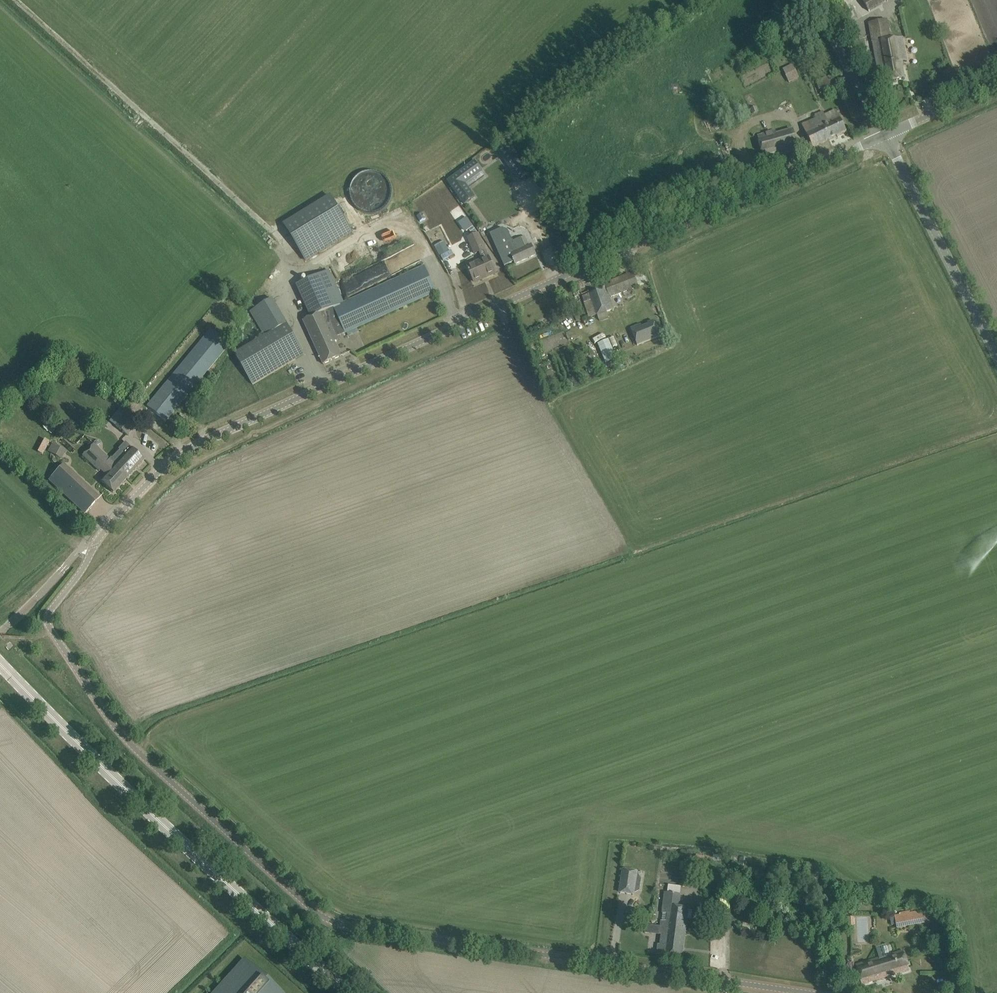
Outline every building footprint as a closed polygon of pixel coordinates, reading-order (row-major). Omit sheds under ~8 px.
[(888,0),(863,0),(869,10),(888,0)] [(845,4),(839,7),(843,16),(849,13),(845,4)] [(905,79),(903,69),(902,62),(907,61),(903,37),(891,39),(887,19),(869,23),(877,69),(883,68),(885,82),(905,79)] [(794,63),(784,68),(790,82),(800,77),(794,63)] [(728,93),(725,88),(721,90),(716,93),(721,104),(731,100),(728,93)] [(802,125),(808,138),(813,147),(846,132),(840,118),(829,123),(823,111),(815,115),(817,118),(802,125)] [(778,154),(798,148),(793,130),(777,134),(776,131),(758,136),(763,155),(778,151),(778,154)] [(475,197),(465,184),(482,171),(475,161),(447,181),(464,204),(475,197)] [(352,232),(336,206),(330,196),(284,225),(306,260),(352,232)] [(513,240),(512,240),(508,230),(502,228),(490,234),(504,266),(514,261),(515,264),(536,255),(531,245),(529,246),(525,237),(514,241),(513,240)] [(479,252),(485,249),(478,234),(468,238),(475,254),(479,252)] [(449,251),(444,241),(434,246),(440,256),(449,251)] [(483,261),(468,267),(470,272),(474,281),(486,276),(487,277),(495,273),(491,264),(489,258),(485,249),(479,252),(483,261)] [(313,316),(303,320),(323,364),(341,356),(334,342),(341,339),(339,336),(436,291),(425,266),(340,304),(329,279),(332,278),(329,270),(299,284),(313,316)] [(589,279),(578,283),(582,294),(587,292),(590,300),(585,302),(590,317),(597,315),(607,311),(614,309),(610,297),(628,290),(632,289),(638,286),(634,273),(610,281),(612,284),(593,291),(589,279)] [(646,296),(652,313),(659,310),(653,294),(646,296)] [(641,325),(631,329),(637,345),(659,336),(653,321),(648,323),(649,325),(642,328),(641,325)] [(265,337),(235,354),(252,385),(304,354),(287,324),(265,337)] [(229,345),(211,329),(147,406),(165,422),(229,345)] [(621,337),(619,334),(604,342),(614,361),(635,350),(627,334),(621,337)] [(139,423),(124,411),(113,424),(128,436),(139,423)] [(54,430),(46,422),(43,426),(51,433),(54,430)] [(42,455),(49,442),(44,439),(38,452),(42,455)] [(54,444),(50,453),(61,459),(66,451),(54,444)] [(93,444),(82,455),(99,471),(101,469),(106,474),(104,476),(100,481),(106,486),(113,493),(126,479),(114,467),(112,468),(107,463),(109,460),(93,444)] [(109,460),(107,463),(112,468),(114,467),(126,479),(144,460),(136,454),(131,449),(125,455),(117,464),(111,458),(109,460)] [(48,480),(77,507),(84,514),(98,499),(62,466),(48,480)] [(749,859),(740,857),(739,865),(748,867),(749,859)] [(758,873),(760,861),(753,859),(751,872),(758,873)] [(620,892),(633,894),(639,891),(642,873),(637,873),(623,870),(620,892)] [(813,871),(811,878),(818,880),(820,873),(813,871)] [(681,958),(683,948),(688,909),(679,907),(680,895),(666,893),(664,906),(663,913),(667,914),(666,922),(662,921),(661,926),(660,934),(667,935),(666,946),(659,945),(658,955),(664,955),(664,956),(681,958)] [(895,916),(897,928),(924,923),(922,911),(895,916)] [(903,949),(884,955),(855,964),(862,985),(910,971),(903,949)] [(276,991),(242,961),(213,992),(278,992),(276,991)]
